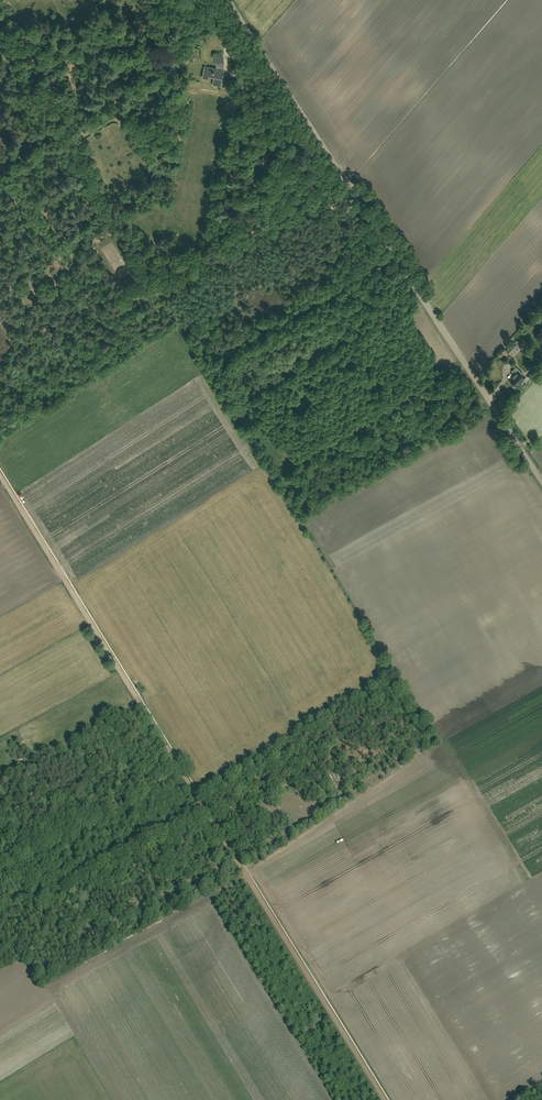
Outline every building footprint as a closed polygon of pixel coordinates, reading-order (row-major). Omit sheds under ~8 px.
[(224,70),(222,55),(216,56),(217,65),(216,69),(205,67),(204,71),(207,71),(206,76),(214,77),(213,85),(220,86),(222,79),(224,70)] [(510,354),(518,346),(513,341),(505,350),(510,354)] [(517,387),(524,378),(517,372),(519,370),(516,367),(512,371),(515,374),(509,380),(517,387)]
